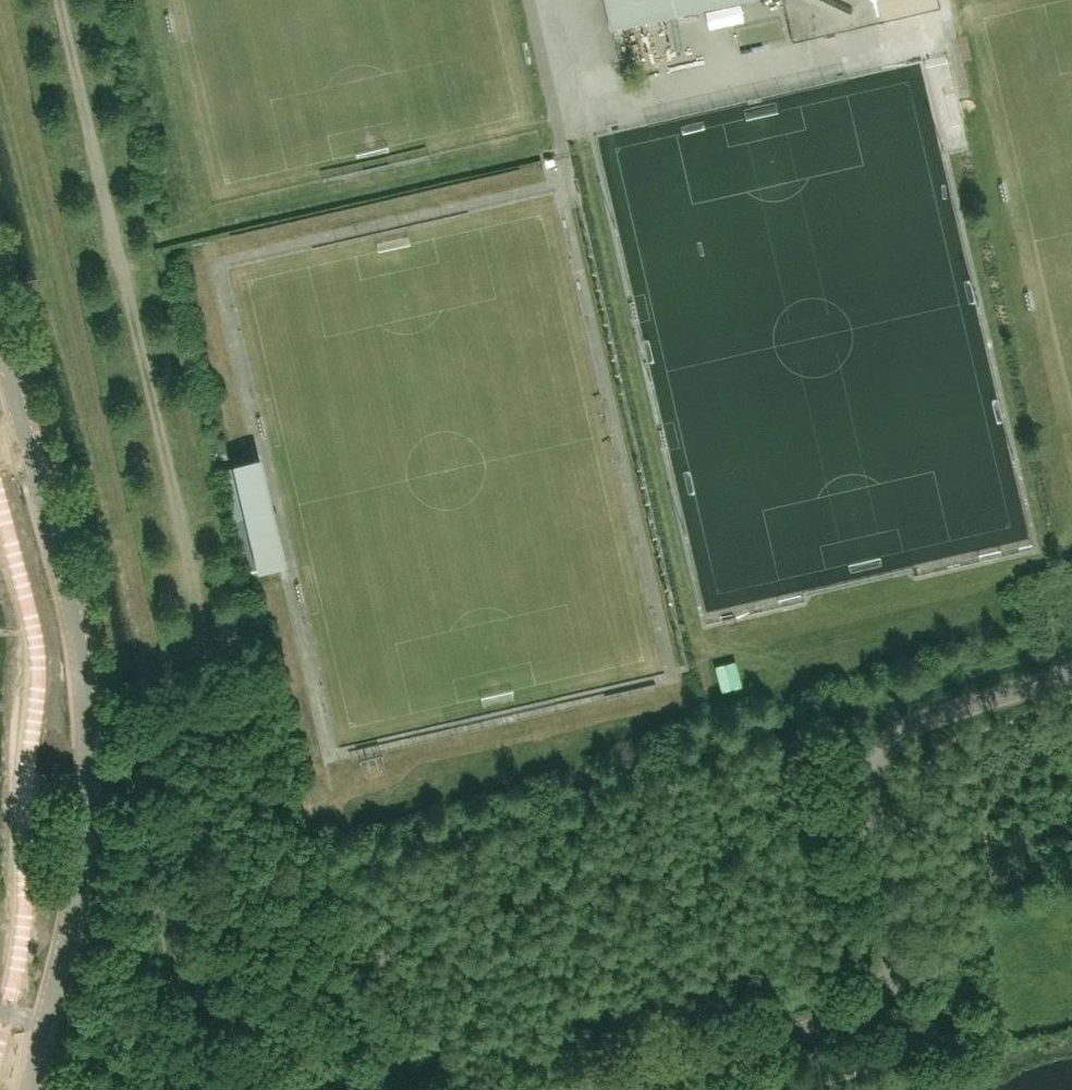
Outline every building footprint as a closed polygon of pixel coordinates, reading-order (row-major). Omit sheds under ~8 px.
[(736,2),(746,0),(606,0),(613,31),(736,2)] [(795,43),(883,22),(878,0),(785,0),(795,43)] [(683,22),(621,29),(623,46),(637,44),(639,60),(649,58),(649,65),(688,60),(683,22)] [(259,457),(233,463),(258,570),(284,564),(259,457)]
